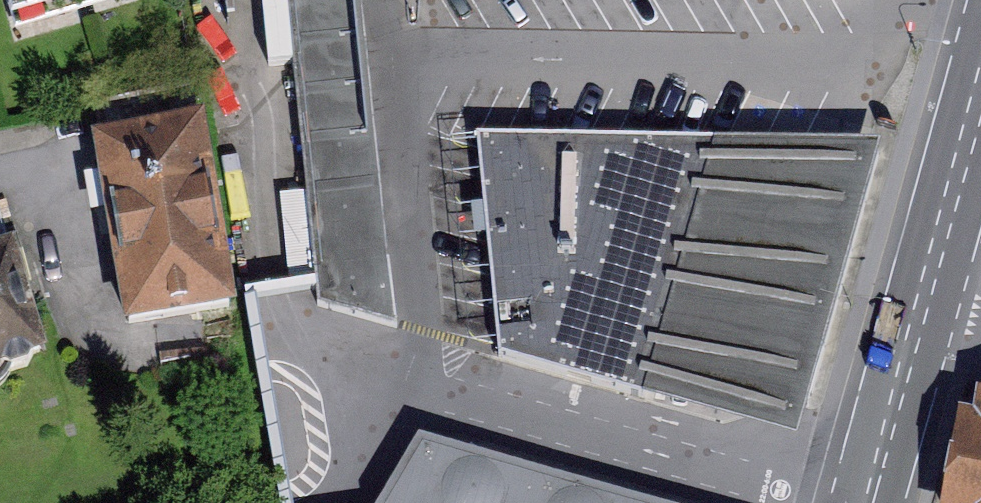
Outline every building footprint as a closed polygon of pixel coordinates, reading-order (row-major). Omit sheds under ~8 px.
[(31,34),(147,0),(21,0),(31,34)] [(408,265),(374,0),(295,0),(329,304),(417,329),(408,265)] [(216,117),(110,134),(140,318),(246,301),(216,117)] [(895,142),(487,139),(500,290),(506,353),(809,447),(895,142)] [(0,252),(0,373),(62,356),(29,243),(0,252)] [(972,398),(968,417),(957,415),(939,502),(980,502),(980,400),(972,398)] [(402,502),(681,502),(440,434),(402,502)]
